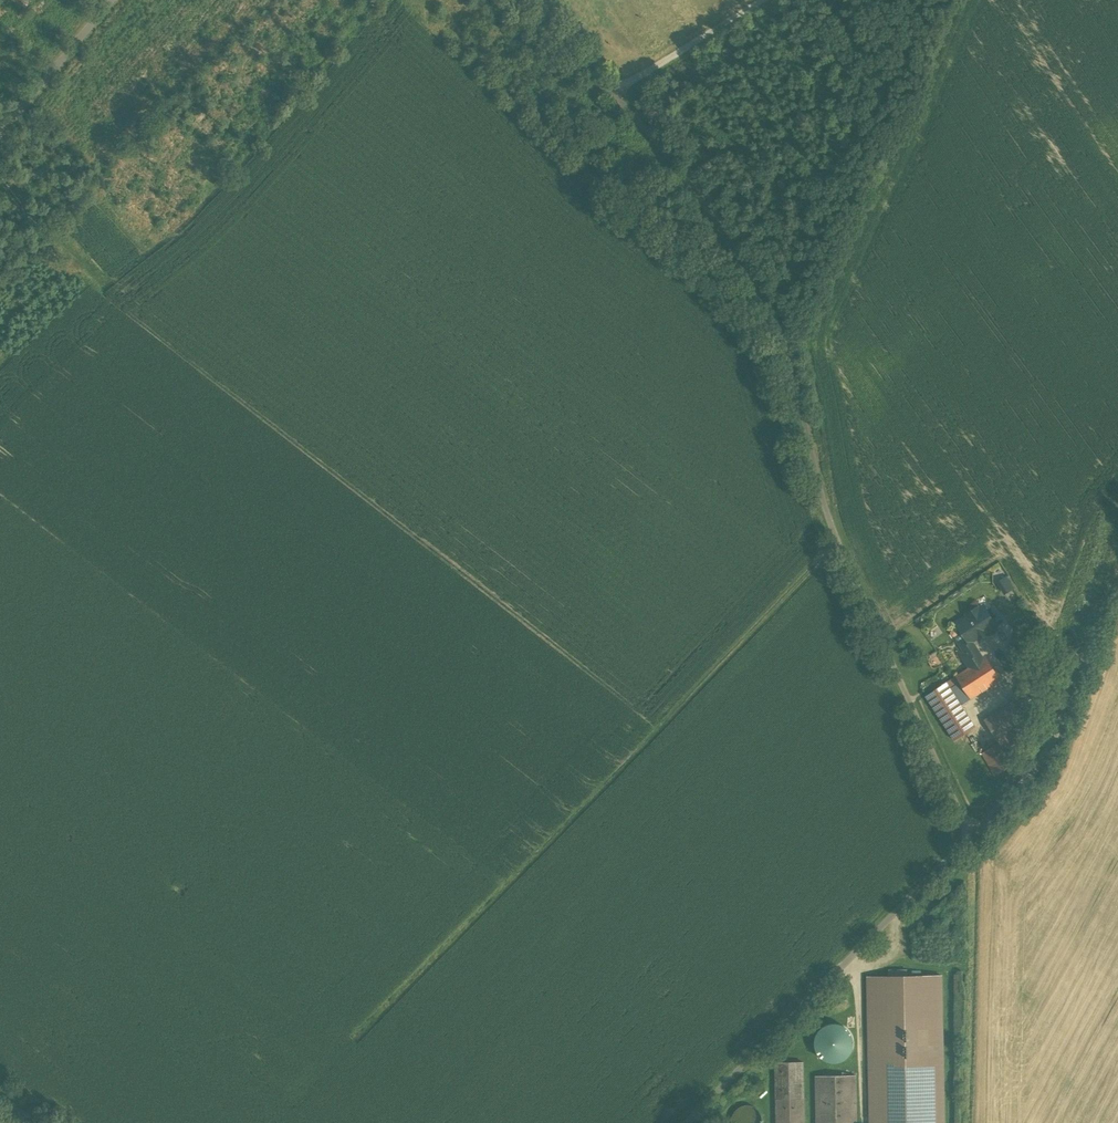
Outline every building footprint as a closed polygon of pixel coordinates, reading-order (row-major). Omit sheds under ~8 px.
[(989,604),(960,622),(974,644),(982,639),(1003,626),(989,604)] [(982,639),(974,644),(962,651),(974,670),(953,683),(956,688),(963,683),(972,698),(1006,677),(982,639)] [(956,688),(953,683),(928,698),(956,744),(980,729),(956,688)] [(1044,718),(1030,697),(989,724),(1003,744),(1008,752),(1037,732),(1033,725),(1044,718)] [(1003,744),(985,755),(997,776),(1015,765),(1008,752),(1003,744)] [(867,976),(869,1122),(944,1122),(942,975),(867,976)] [(821,1028),(819,1031),(817,1034),(816,1037),(815,1040),(815,1043),(815,1047),(816,1050),(818,1053),(820,1055),(822,1058),(825,1060),(828,1061),(831,1062),(834,1062),(838,1062),(841,1061),(844,1060),(847,1058),(849,1056),(851,1053),(853,1051),(854,1047),(854,1044),(854,1041),(853,1038),(852,1034),(851,1032),(848,1029),(846,1027),(843,1025),(840,1024),(837,1023),(833,1023),(830,1024),(827,1025),(824,1026),(821,1028)] [(775,1066),(776,1122),(808,1122),(806,1065),(775,1066)] [(819,1079),(820,1122),(862,1122),(861,1077),(819,1079)] [(749,1105),(745,1105),(742,1106),(739,1107),(736,1110),(734,1112),(732,1116),(732,1119),(732,1122),(762,1122),(762,1119),(761,1115),(760,1112),(758,1109),(755,1107),(752,1106),(749,1105)]
